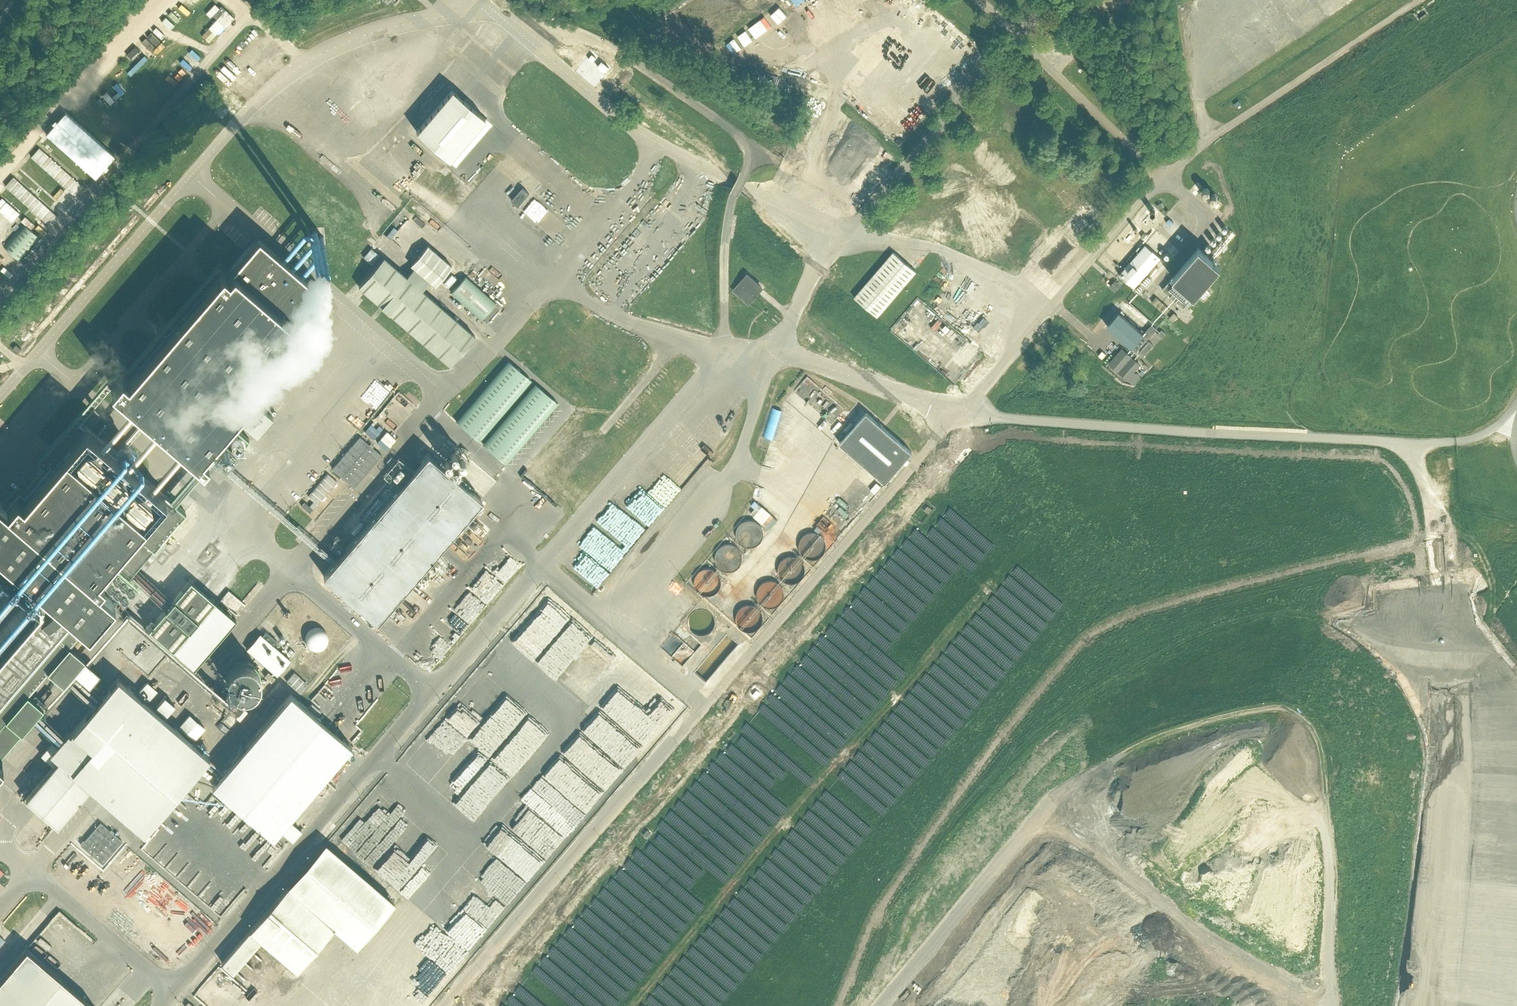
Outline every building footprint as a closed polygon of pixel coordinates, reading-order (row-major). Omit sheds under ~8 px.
[(824,51),(855,31),(836,0),(802,0),(805,5),(798,9),(824,51)] [(215,37),(233,18),(224,9),(216,18),(208,27),(207,29),(215,37)] [(168,11),(164,15),(173,23),(177,19),(168,11)] [(163,17),(158,22),(167,30),(171,25),(163,17)] [(179,76),(183,72),(169,57),(165,62),(179,76)] [(450,159),(467,139),(485,118),(451,89),(416,130),(450,159)] [(110,107),(132,127),(141,118),(119,98),(110,107)] [(108,106),(101,115),(105,118),(112,110),(108,106)] [(100,122),(96,127),(105,134),(109,129),(100,122)] [(482,129),(470,142),(478,150),(490,136),(482,129)] [(71,199),(80,188),(36,150),(27,160),(54,182),(45,192),(35,204),(52,219),(64,206),(66,208),(72,201),(71,199)] [(861,160),(853,170),(872,185),(883,171),(879,168),(876,172),(861,160)] [(535,187),(539,182),(531,175),(527,179),(535,187)] [(1214,205),(1221,196),(1205,184),(1199,192),(1214,205)] [(518,205),(529,193),(522,188),(512,200),(518,205)] [(1071,206),(1079,213),(1086,205),(1078,199),(1071,206)] [(13,212),(0,202),(0,225),(1,226),(13,212)] [(1180,218),(1186,212),(1179,205),(1173,211),(1168,207),(1162,213),(1170,221),(1173,217),(1173,216),(1176,213),(1180,218)] [(38,232),(48,220),(38,212),(28,223),(38,232)] [(20,259),(39,237),(23,224),(5,246),(20,259)] [(1137,237),(1143,243),(1157,230),(1150,224),(1137,237)] [(300,334),(294,329),(326,292),(259,234),(227,271),(221,266),(203,287),(164,332),(156,341),(138,363),(126,376),(121,371),(120,371),(110,383),(201,462),(207,455),(201,450),(205,445),(226,464),(249,437),(227,419),(300,334)] [(1162,242),(1169,248),(1173,242),(1167,237),(1162,242)] [(1135,242),(1127,251),(1133,256),(1140,247),(1135,242)] [(1119,273),(1135,287),(1160,256),(1144,243),(1119,273)] [(434,285),(451,264),(427,244),(410,264),(434,285)] [(1184,307),(1220,265),(1198,246),(1162,288),(1184,307)] [(876,316),(915,270),(892,251),(853,296),(876,316)] [(923,253),(918,264),(924,266),(929,255),(923,253)] [(449,364),(474,334),(383,256),(358,286),(449,364)] [(929,284),(944,269),(939,265),(924,279),(929,284)] [(749,302),(762,287),(748,274),(734,289),(749,302)] [(605,275),(593,279),(596,290),(608,287),(605,275)] [(1116,290),(1121,284),(1114,279),(1109,285),(1116,290)] [(918,302),(929,287),(922,283),(912,298),(918,302)] [(1166,313),(1170,308),(1156,296),(1152,300),(1166,313)] [(933,349),(961,312),(944,299),(944,302),(927,303),(934,308),(938,303),(938,314),(932,314),(932,318),(922,310),(920,313),(915,313),(905,326),(905,330),(932,349),(933,349)] [(1145,328),(1152,320),(1130,302),(1124,310),(1145,328)] [(1173,320),(1177,315),(1173,311),(1169,317),(1173,320)] [(1130,347),(1142,333),(1117,312),(1106,327),(1130,347)] [(1150,324),(1142,333),(1130,347),(1136,351),(1155,328),(1150,324)] [(1162,329),(1158,334),(1162,337),(1166,333),(1162,329)] [(1149,341),(1139,352),(1143,356),(1153,345),(1149,341)] [(18,352),(21,348),(16,344),(13,347),(18,352)] [(1127,379),(1140,363),(1121,347),(1108,363),(1127,379)] [(482,395),(512,420),(542,384),(513,359),(482,395)] [(812,400),(829,415),(839,404),(822,390),(812,400)] [(256,434),(272,416),(254,401),(238,419),(256,434)] [(769,439),(779,408),(770,405),(758,441),(763,443),(765,438),(769,439)] [(839,442),(846,449),(885,482),(902,461),(905,464),(909,460),(906,457),(911,451),(866,411),(839,442)] [(19,731),(19,732),(21,733),(22,733),(44,708),(44,707),(44,706),(42,705),(41,705),(13,681),(33,658),(61,682),(61,683),(62,684),(63,685),(64,684),(85,659),(86,659),(86,658),(85,658),(84,657),(83,657),(54,632),(74,609),(88,622),(87,624),(88,625),(90,622),(113,595),(98,582),(103,576),(97,571),(137,524),(158,542),(185,511),(153,482),(74,415),(37,458),(48,467),(22,497),(16,492),(6,504),(0,498),(0,714),(19,731)] [(497,435),(497,425),(492,431),(492,426),(484,426),(487,428),(483,432),(476,441),(474,439),(467,439),(467,433),(468,432),(462,427),(460,427),(460,441),(465,445),(481,445),(477,450),(480,450),(485,445),(488,445),(497,435)] [(788,455),(798,442),(779,428),(770,441),(788,455)] [(131,459),(138,452),(129,444),(122,452),(131,459)] [(836,460),(844,452),(841,449),(833,457),(836,460)] [(775,451),(772,454),(779,460),(782,457),(775,451)] [(427,453),(323,574),(377,620),(481,499),(427,453)] [(535,469),(541,462),(537,458),(531,465),(535,469)] [(656,512),(682,484),(655,459),(629,487),(656,512)] [(305,508),(310,502),(300,493),(295,499),(305,508)] [(597,528),(627,549),(649,518),(619,497),(597,528)] [(749,547),(751,547),(752,546),(754,546),(755,545),(756,545),(757,544),(759,543),(760,542),(760,541),(761,540),(762,538),(762,537),(763,536),(763,534),(763,533),(763,531),(763,530),(762,529),(762,527),(761,526),(760,525),(760,524),(759,523),(757,522),(756,521),(755,520),(754,520),(752,519),(751,519),(749,519),(748,519),(747,519),(745,520),(744,520),(743,521),(741,522),(740,523),(739,524),(738,525),(737,526),(737,527),(736,529),(736,530),(736,531),(736,533),(736,534),(736,536),(736,537),(737,539),(737,540),(738,541),(739,542),(740,543),(741,544),(743,545),(744,545),(745,546),(747,546),(748,547),(749,547)] [(812,558),(813,558),(815,558),(816,557),(817,557),(819,556),(820,556),(821,555),(822,554),(823,553),(824,552),(824,550),(825,549),(825,548),(826,546),(826,545),(826,543),(825,542),(825,541),(824,539),(824,538),(823,537),(822,536),(821,535),(820,534),(819,533),(817,533),(816,532),(815,532),(813,532),(812,532),(810,532),(809,532),(808,533),(806,533),(805,534),(804,535),(803,536),(802,537),(801,538),(801,539),(800,541),(800,542),(800,543),(800,545),(800,546),(800,548),(800,549),(801,550),(801,552),(802,553),(803,554),(804,555),(805,556),(806,556),(808,557),(809,557),(810,558),(812,558)] [(727,571),(729,571),(730,570),(732,570),(733,570),(734,569),(736,568),(737,567),(738,566),(739,565),(740,564),(740,563),(741,561),(741,560),(742,559),(742,557),(742,556),(741,554),(741,553),(740,551),(740,550),(739,549),(738,548),(737,547),(736,546),(734,545),(733,545),(732,544),(730,544),(729,544),(727,544),(726,544),(725,544),(723,545),(722,545),(721,546),(719,547),(718,548),(717,549),(717,550),(716,551),(715,553),(715,554),(715,556),(715,557),(715,559),(715,560),(715,561),(716,563),(717,564),(717,565),(718,566),(719,567),(721,568),(722,569),(723,570),(725,570),(726,570),(727,571)] [(163,603),(164,602),(162,600),(166,596),(168,598),(169,597),(169,598),(170,600),(172,597),(120,553),(113,562),(164,606),(166,604),(165,603),(164,604),(163,603)] [(791,582),(792,582),(794,582),(795,582),(797,582),(798,581),(799,580),(800,579),(801,578),(802,577),(803,576),(804,575),(804,574),(805,572),(805,571),(805,569),(805,568),(805,567),(804,565),(804,564),(803,563),(802,561),(801,560),(800,559),(799,559),(798,558),(797,557),(795,557),(794,556),(792,556),(791,556),(790,556),(788,557),(787,557),(786,558),(784,559),(783,559),(782,560),(781,561),(781,563),(780,564),(779,565),(779,567),(779,568),(779,569),(779,571),(779,572),(779,574),(780,575),(781,576),(781,577),(782,578),(783,579),(784,580),(786,581),(787,582),(788,582),(790,582),(791,582)] [(707,595),(708,595),(709,595),(711,594),(712,594),(714,593),(715,593),(716,592),(717,591),(718,590),(719,588),(719,587),(720,586),(720,584),(721,583),(721,581),(721,580),(720,579),(720,577),(719,576),(719,575),(718,573),(717,572),(716,571),(715,570),(714,570),(712,569),(711,569),(709,568),(708,568),(707,568),(705,568),(704,569),(702,569),(701,570),(700,570),(699,571),(697,572),(697,573),(696,575),(695,576),(694,577),(694,579),(694,580),(694,581),(694,583),(694,584),(694,586),(695,587),(696,588),(697,590),(697,591),(699,592),(700,593),(701,593),(702,594),(704,594),(705,595),(707,595)] [(747,568),(741,579),(748,584),(754,573),(747,568)] [(477,604),(501,589),(485,587),(488,585),(491,586),(498,581),(489,580),(489,578),(487,578),(481,582),(474,571),(474,575),(468,579),(467,588),(463,587),(461,583),(466,580),(463,576),(464,570),(454,575),(454,579),(460,590),(467,591),(473,587),(473,584),(477,590),(471,593),(477,604)] [(166,604),(164,606),(154,618),(150,614),(144,621),(149,626),(148,627),(172,648),(214,599),(190,578),(183,587),(182,586),(172,597),(170,600),(169,598),(169,597),(168,598),(166,596),(162,600),(164,602),(163,603),(164,604),(165,603),(166,604)] [(769,607),(771,607),(772,607),(774,607),(775,606),(776,606),(778,605),(779,604),(780,603),(781,602),(781,601),(782,599),(783,598),(783,597),(783,595),(783,594),(783,592),(783,591),(783,589),(782,588),(781,587),(781,586),(780,585),(779,584),(778,583),(776,582),(775,581),(774,581),(772,581),(771,580),(769,580),(768,581),(766,581),(765,581),(764,582),(762,583),(761,584),(760,585),(759,586),(759,587),(758,588),(757,589),(757,591),(757,592),(757,594),(757,595),(757,597),(757,598),(758,599),(759,601),(759,602),(760,603),(761,604),(762,605),(764,606),(765,606),(766,607),(768,607),(769,607)] [(437,599),(405,633),(433,658),(465,624),(437,599)] [(749,631),(750,631),(751,631),(753,630),(754,630),(755,629),(757,628),(758,628),(759,627),(760,626),(761,624),(761,623),(762,622),(762,620),(762,619),(762,618),(762,616),(762,615),(762,613),(761,612),(761,611),(760,610),(759,609),(758,608),(757,607),(755,606),(754,605),(753,605),(751,605),(750,605),(749,605),(747,605),(746,605),(744,605),(743,606),(742,607),(741,608),(740,609),(739,610),(738,611),(737,612),(737,613),(737,615),(736,616),(736,618),(736,619),(737,620),(737,622),(737,623),(738,624),(739,626),(740,627),(741,628),(742,628),(743,629),(744,630),(746,630),(747,631),(749,631)] [(131,607),(126,611),(136,622),(141,618),(131,607)] [(700,636),(702,636),(704,635),(706,635),(707,634),(709,633),(711,632),(712,630),(713,629),(713,628),(714,627),(714,626),(714,625),(714,624),(715,623),(715,622),(715,621),(715,620),(714,619),(714,618),(714,617),(713,616),(713,615),(712,614),(710,612),(709,611),(708,610),(707,610),(705,609),(703,608),(701,608),(700,608),(699,609),(697,609),(696,609),(695,610),(693,611),(692,612),(691,613),(689,615),(689,616),(688,617),(688,618),(688,619),(687,620),(687,621),(687,622),(687,623),(687,624),(688,625),(688,626),(688,627),(689,628),(689,629),(690,630),(690,631),(691,631),(692,632),(693,633),(694,634),(695,634),(696,635),(697,635),(699,636),(700,636)] [(309,648),(314,650),(318,650),(322,648),(325,645),(327,642),(328,637),(327,632),(324,628),(319,625),(314,625),(309,627),(305,631),(303,635),(303,640),(305,645),(309,648)] [(286,645),(280,652),(258,631),(244,646),(273,673),(293,651),(286,645)] [(241,690),(247,690),(253,688),(258,684),(261,679),(262,673),(261,667),(258,662),(253,658),(247,656),(242,656),(236,658),(231,662),(228,667),(227,673),(228,679),(231,684),(235,688),(241,690)] [(99,794),(143,832),(206,757),(165,722),(162,721),(117,682),(72,735),(69,733),(52,753),(59,759),(26,797),(59,825),(90,788),(99,794)] [(212,784),(273,836),(351,745),(290,692),(212,784)] [(357,947),(395,901),(325,842),(223,962),(233,971),(260,939),(297,970),(334,927),(357,947)] [(228,897),(235,890),(229,884),(222,891),(228,897)] [(27,947),(0,978),(0,1005),(95,1005),(27,947)]
